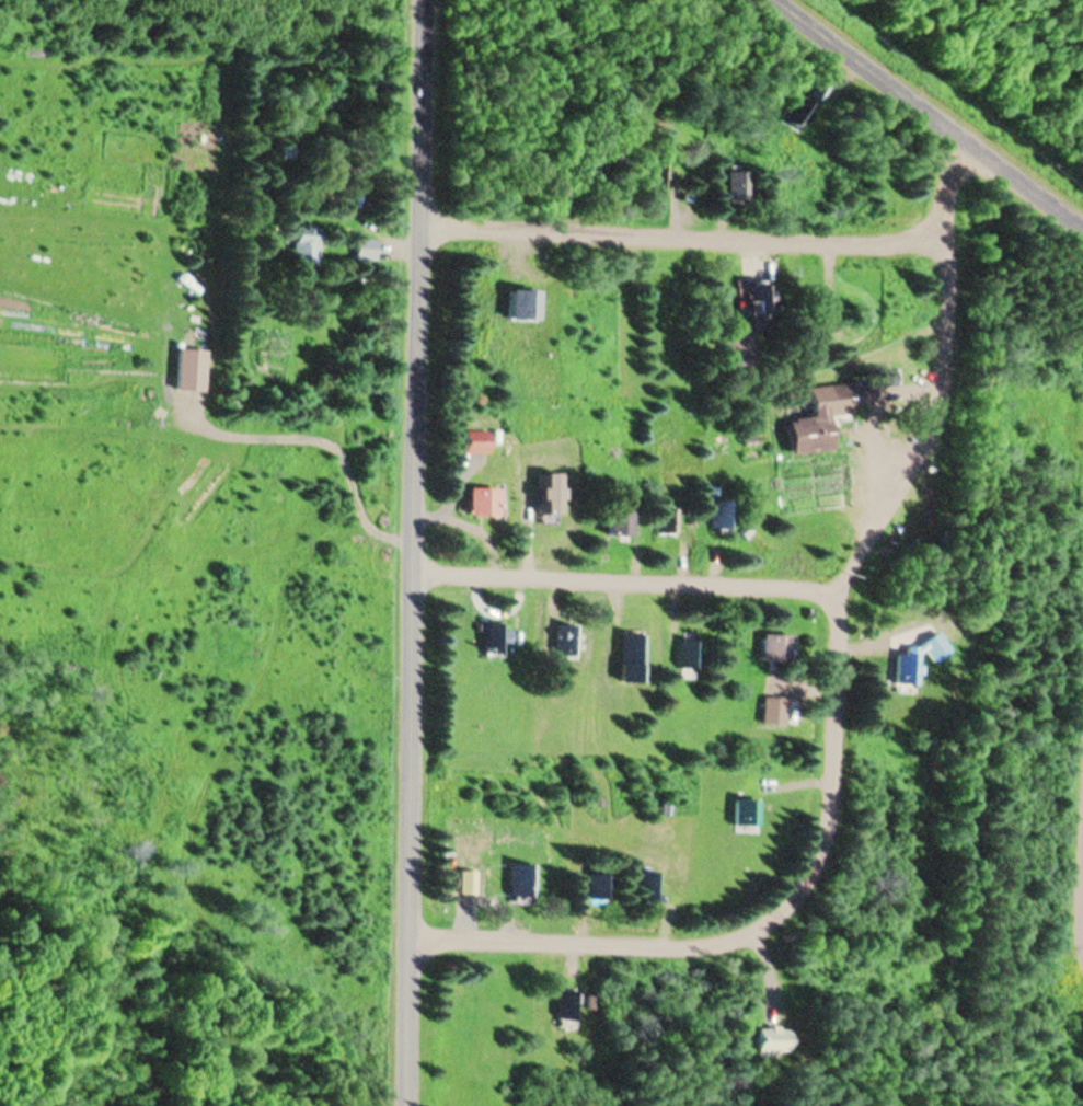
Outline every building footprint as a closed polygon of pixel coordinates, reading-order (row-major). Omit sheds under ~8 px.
[(810,99),(818,104),(829,88),(821,83),(810,99)] [(783,122),(803,133),(816,108),(796,98),(783,122)] [(674,190),(674,159),(651,159),(651,190),(674,190)] [(317,228),(292,228),(292,265),(317,265),(317,228)] [(377,239),(355,239),(355,260),(377,260),(377,239)] [(752,326),(769,326),(769,282),(743,282),(743,315),(752,315),(752,326)] [(535,320),(535,291),(507,291),(507,320),(535,320)] [(758,361),(756,334),(724,336),(726,363),(758,361)] [(809,387),(811,419),(785,421),(788,455),(832,452),(829,418),(852,417),(850,384),(809,387)] [(562,520),(563,475),(541,474),(540,519),(562,520)] [(497,517),(498,490),(467,489),(466,517),(497,517)] [(677,510),(656,510),(656,537),(677,537),(677,510)] [(607,511),(607,538),(631,538),(631,511),(607,511)] [(507,626),(489,626),(489,656),(508,656),(507,626)] [(584,629),(566,627),(563,658),(581,660),(584,629)] [(621,669),(646,669),(646,637),(621,637),(621,669)] [(792,637),(762,637),(762,665),(792,665),(792,637)] [(686,669),(701,670),(702,644),(686,643),(686,669)] [(919,656),(897,656),(897,687),(919,687),(919,656)] [(736,829),(762,829),(762,802),(736,802),(736,829)] [(512,897),(537,897),(537,864),(512,864),(512,897)] [(649,903),(664,903),(665,873),(649,873),(649,903)] [(595,875),(595,904),(612,904),(612,875),(595,875)] [(561,1020),(583,1020),(583,992),(561,992),(561,1020)] [(759,1027),(759,1052),(789,1052),(789,1027),(759,1027)]
